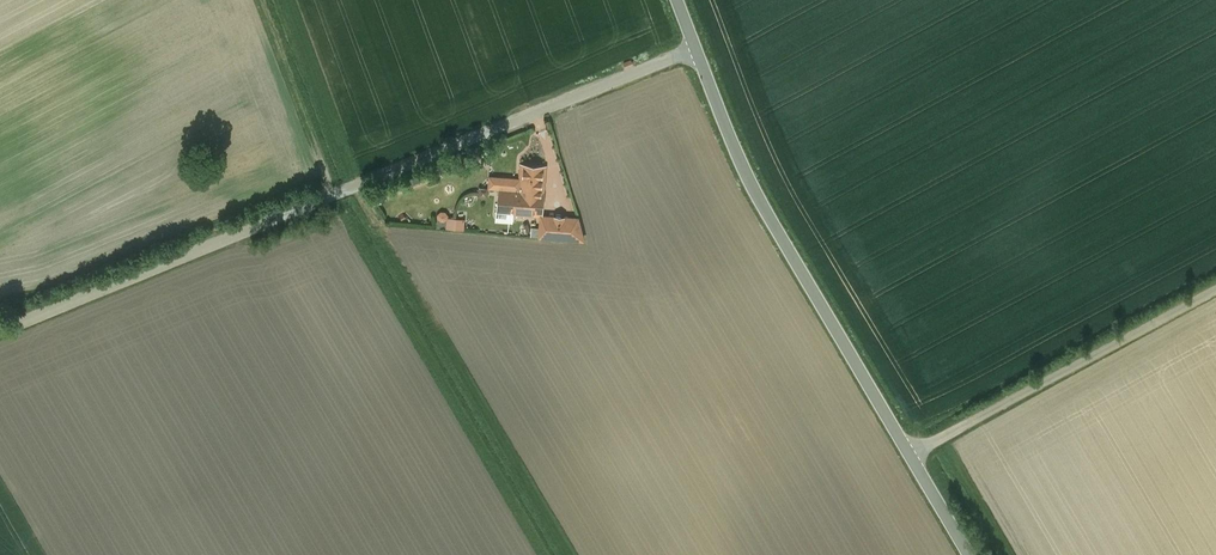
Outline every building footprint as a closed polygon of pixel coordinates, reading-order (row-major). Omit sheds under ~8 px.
[(546,167),(521,165),(520,179),(520,180),(520,190),(503,188),(500,188),(500,189),(498,212),(541,215),(543,191),(546,167)] [(504,177),(489,176),(488,185),(490,188),(500,189),(500,188),(503,188),(504,177)] [(520,179),(504,177),(503,188),(520,190),(520,180),(520,179)] [(439,218),(449,221),(451,213),(442,210),(439,218)] [(578,218),(541,215),(540,230),(554,231),(553,237),(553,238),(562,238),(562,231),(582,233),(578,218)] [(467,230),(468,218),(450,216),(449,227),(467,230)] [(582,233),(562,231),(562,238),(583,240),(583,239),(582,233)]
